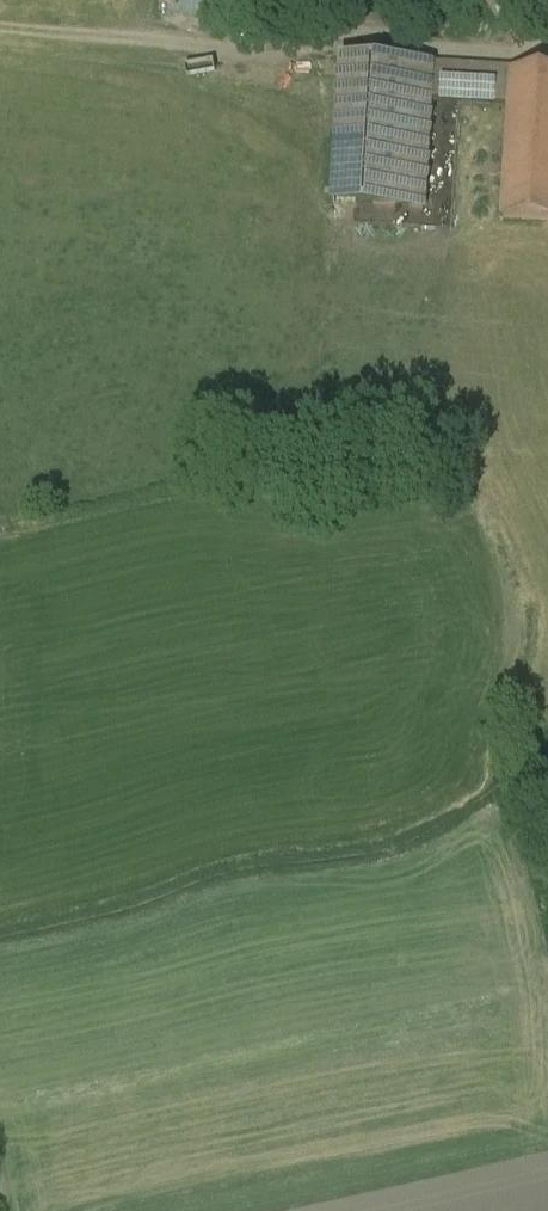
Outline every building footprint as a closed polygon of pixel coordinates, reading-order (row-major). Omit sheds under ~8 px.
[(431,72),(342,67),(334,208),(423,214),(429,105),(431,72)] [(510,110),(512,77),(431,72),(429,105),(510,110)] [(512,77),(510,110),(503,225),(547,228),(547,79),(512,77)]
